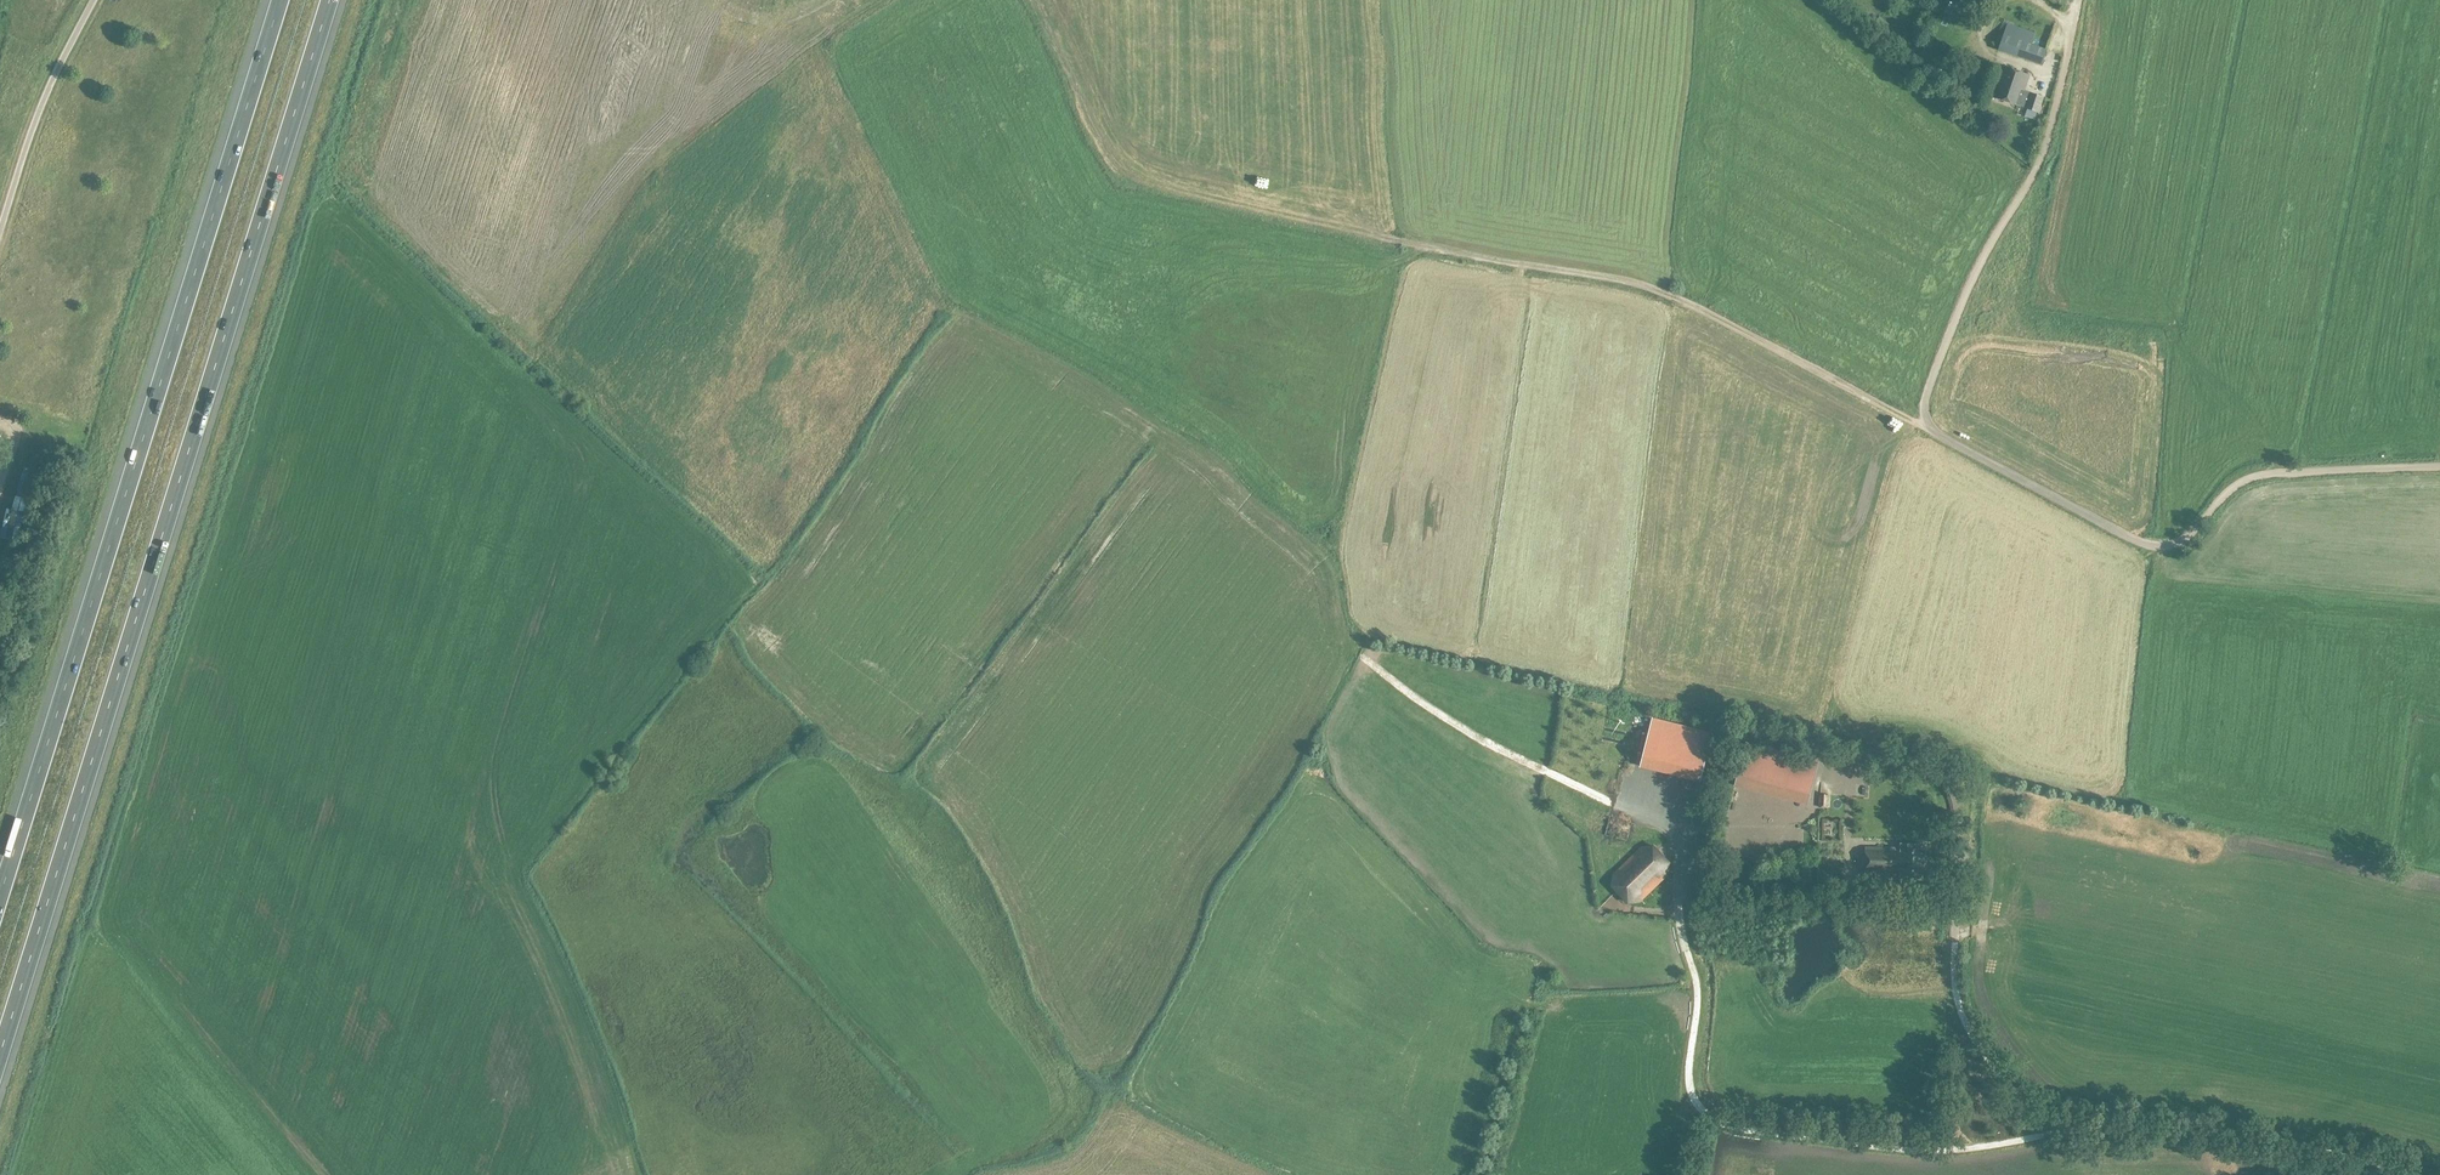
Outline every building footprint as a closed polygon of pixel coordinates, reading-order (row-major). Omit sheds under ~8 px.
[(2026,61),(2032,44),(2035,34),(2009,24),(1999,51),(2026,61)] [(2030,76),(2005,67),(1994,98),(2019,106),(2020,106),(2027,108),(2027,109),(2038,112),(2043,98),(2032,94),(2031,96),(2024,93),(2030,76)] [(1958,69),(1958,77),(1969,78),(1969,70),(1958,69)] [(200,206),(191,242),(200,244),(209,208),(200,206)] [(100,527),(107,529),(116,502),(109,499),(100,527)] [(90,600),(93,581),(83,579),(80,598),(90,600)] [(82,617),(86,600),(77,598),(73,615),(82,617)] [(1737,778),(1809,798),(1819,761),(1795,755),(1797,748),(1789,746),(1788,753),(1746,742),(1737,778)] [(1831,796),(1829,795),(1821,795),(1820,794),(1819,807),(1831,808),(1831,796)] [(1866,847),(1865,875),(1875,875),(1875,872),(1900,872),(1900,880),(1926,880),(1927,843),(1900,843),(1900,847),(1866,847)] [(1671,863),(1653,844),(1640,846),(1638,848),(1638,849),(1615,872),(1615,871),(1612,873),(1610,885),(1619,896),(1628,905),(1641,903),(1643,901),(1643,900),(1666,878),(1667,878),(1669,876),(1671,863)]
